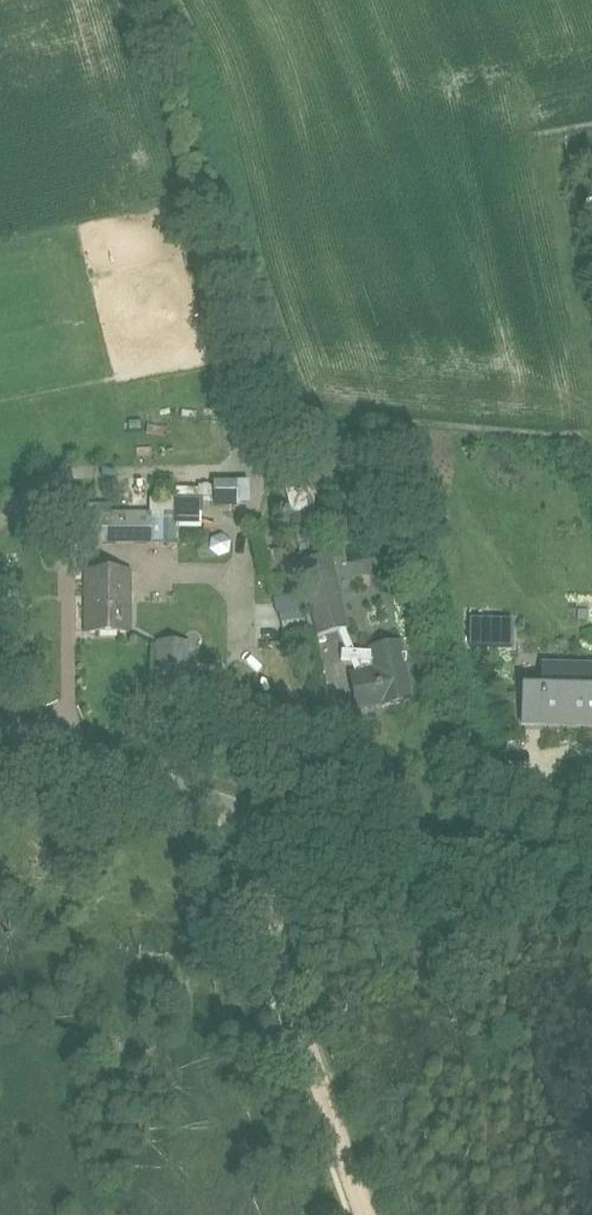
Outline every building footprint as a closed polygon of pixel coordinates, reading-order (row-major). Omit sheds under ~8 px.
[(298,544),(311,541),(314,500),(293,466),(280,469),(298,544)] [(248,483),(212,483),(211,505),(248,506),(248,483)] [(151,539),(166,539),(170,539),(171,514),(157,514),(58,513),(58,547),(151,547),(151,539)] [(220,560),(240,557),(239,544),(218,547),(220,560)] [(354,650),(345,627),(349,626),(331,553),(301,561),(318,634),(338,629),(347,650),(342,649),(342,658),(351,659),(356,672),(351,673),(358,709),(382,705),(382,706),(413,699),(406,663),(407,663),(407,654),(404,653),(401,642),(370,648),(371,651),(354,650)] [(130,633),(130,570),(85,570),(85,633),(130,633)] [(511,647),(512,621),(470,620),(469,646),(511,647)] [(173,649),(158,648),(155,693),(170,694),(173,649)] [(521,723),(541,723),(541,699),(591,701),(591,664),(541,662),(541,686),(523,685),(521,723)]
